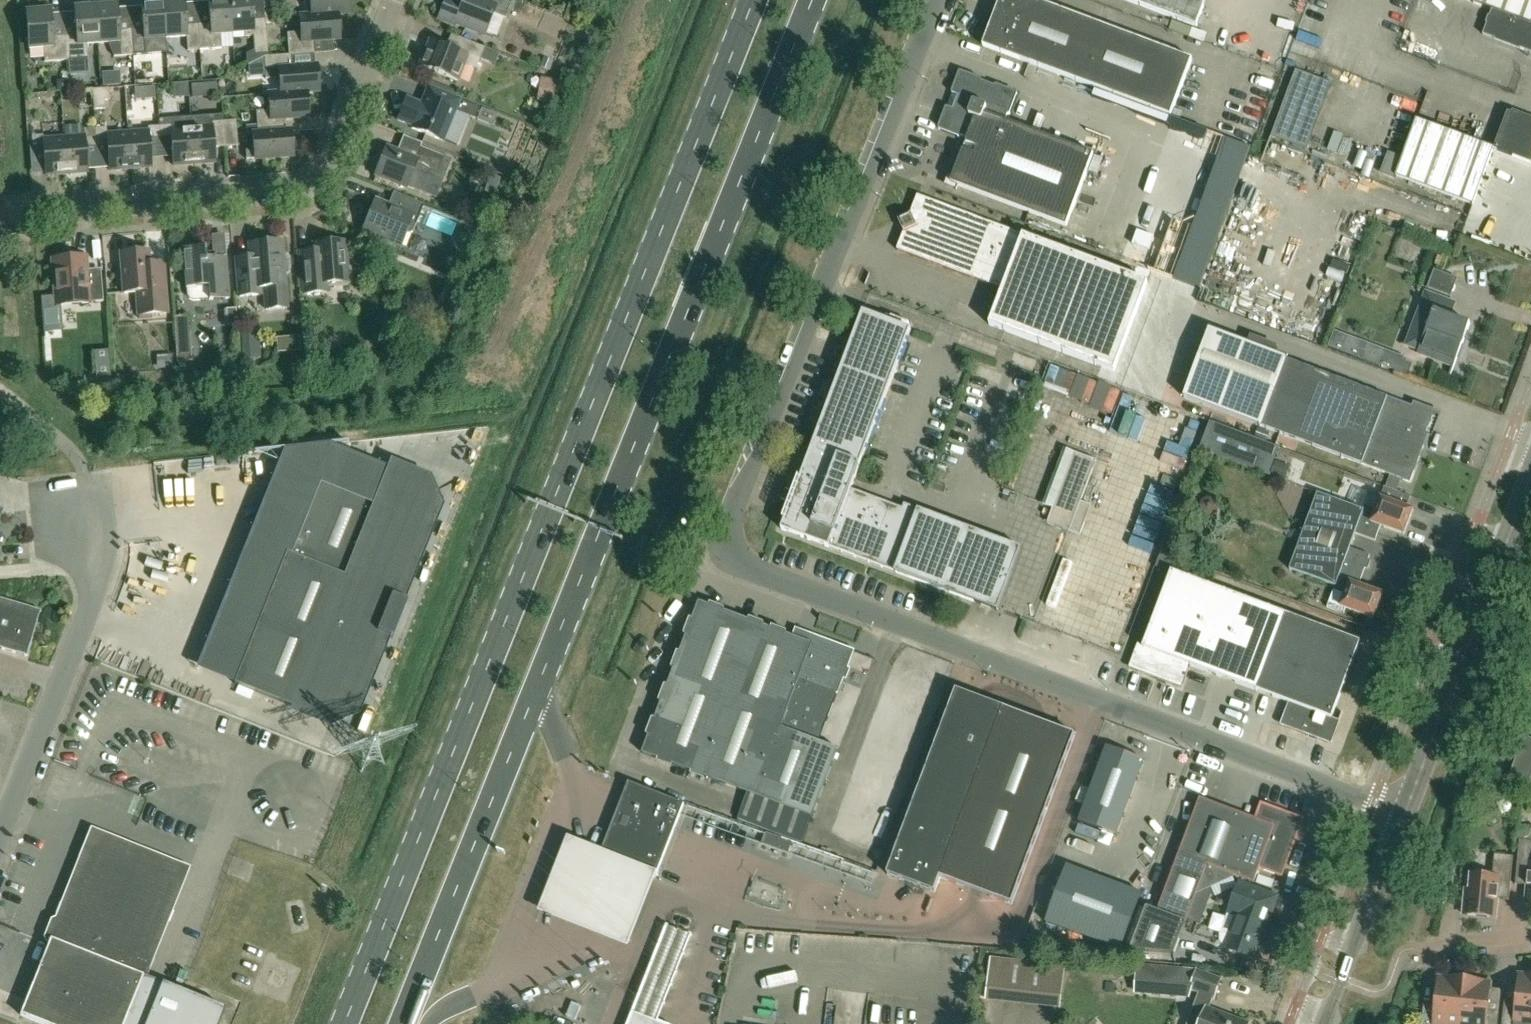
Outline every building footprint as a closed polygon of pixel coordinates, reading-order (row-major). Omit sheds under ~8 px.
[(133,55),(155,53),(154,39),(166,38),(163,2),(160,2),(160,0),(147,0),(147,3),(141,4),(143,29),(131,30),(133,55)] [(163,2),(166,38),(187,37),(188,51),(200,50),(198,25),(186,26),(184,0),(163,2)] [(200,50),(222,48),(221,34),(233,33),(230,0),(208,0),(210,24),(198,25),(200,50)] [(233,33),(244,32),(245,37),(254,36),(255,54),(268,53),(266,24),(265,24),(265,20),(253,21),(251,0),(230,0),(233,33)] [(265,20),(265,24),(266,24),(278,23),(276,0),(263,0),(265,20)] [(312,15),(312,16),(338,14),(350,13),(349,0),(310,0),(312,15)] [(498,0),(464,0),(463,3),(454,0),(446,0),(439,18),(455,25),(456,23),(484,35),(493,14),(505,19),(510,5),(498,0)] [(983,46),(1171,117),(1192,60),(1033,0),(1000,0),(983,46)] [(1207,0),(1126,0),(1197,27),(1207,0)] [(1492,10),(1482,35),(1530,53),(1530,0),(1466,0),(1492,10)] [(121,56),(133,55),(131,30),(119,31),(117,5),(111,6),(111,2),(98,3),(99,7),(96,7),(99,44),(110,43),(110,46),(114,56),(121,56)] [(64,35),(66,60),(88,59),(87,45),(99,44),(96,7),(74,9),(76,34),(64,35)] [(52,36),(51,13),(50,11),(43,11),(43,8),(30,9),(30,12),(26,12),(29,49),(44,48),(45,62),(66,60),(64,35),(52,36)] [(312,15),(300,16),(301,32),(287,33),(289,55),(290,55),(315,54),(314,41),(340,39),(338,14),(312,16),(312,15)] [(484,47),(459,38),(454,51),(430,41),(420,66),(458,81),(464,64),(476,69),(484,47)] [(307,92),(319,91),(317,65),(291,67),(290,55),(289,55),(264,57),(266,79),(279,78),(281,93),(281,94),(307,92)] [(1067,226),(1094,154),(1006,121),(1008,114),(1010,115),(1018,92),(960,70),(938,129),(960,137),(961,136),(967,138),(951,183),(1067,226)] [(544,100),(564,106),(570,84),(550,79),(544,100)] [(423,105),(407,98),(398,120),(412,126),(411,128),(443,141),(456,111),(475,119),(480,108),(443,93),(444,91),(428,84),(422,97),(424,98),(423,99),(425,99),(423,105)] [(109,88),(102,89),(93,90),(94,110),(105,109),(105,100),(110,100),(109,88)] [(281,93),(269,94),(270,110),(256,111),(258,133),(284,131),(283,119),(309,117),(307,92),(281,94),(281,93)] [(1494,150),(1530,164),(1530,121),(1507,113),(1494,150)] [(214,148),(225,147),(223,114),(191,117),(194,164),(215,162),(214,148)] [(223,114),(225,147),(238,146),(236,120),(224,121),(223,114)] [(160,138),(161,151),(172,150),(173,166),(194,164),(191,117),(159,119),(159,126),(160,138)] [(1473,205),(1488,164),(1493,150),(1475,143),(1454,135),(1416,121),(1411,135),(1396,176),(1445,194),(1473,205)] [(149,139),(160,138),(159,126),(148,127),(148,131),(128,133),(131,169),(152,167),(149,139)] [(107,128),(96,129),(97,147),(108,146),(110,170),(131,169),(128,133),(107,134),(107,128)] [(86,148),(97,147),(96,129),(85,130),(85,136),(64,138),(67,174),(88,172),(86,148)] [(291,130),(284,131),(258,133),(253,133),(254,150),(246,151),(247,159),(255,159),(293,156),(291,130)] [(46,175),(67,174),(64,138),(43,139),(43,135),(32,136),(33,148),(44,147),(46,175)] [(452,160),(421,147),(418,154),(419,158),(415,160),(387,149),(385,154),(381,155),(378,158),(377,162),(376,166),(378,170),(376,175),(421,192),(427,176),(443,183),(452,160)] [(424,204),(399,194),(395,205),(391,207),(375,200),(363,231),(400,246),(406,233),(409,234),(413,232),(424,204)] [(989,325),(1114,372),(1148,282),(918,196),(911,214),(898,220),(905,228),(897,250),(1003,290),(989,325)] [(282,241),(249,244),(250,255),(234,257),(235,270),(237,270),(239,297),(260,295),(260,294),(265,294),(266,310),(287,308),(285,273),(288,273),(290,270),(289,258),(286,255),(283,255),(282,241)] [(314,244),(314,249),(298,251),(299,261),(302,261),(304,294),(322,292),(321,287),(347,285),(350,281),(349,269),(346,266),(345,247),(339,242),(314,244)] [(206,258),(206,253),(205,247),(183,249),(186,288),(188,288),(188,296),(190,298),(193,300),(204,299),(204,300),(209,299),(209,300),(229,298),(226,256),(206,258)] [(163,260),(149,261),(148,252),(121,254),(122,270),(120,270),(119,272),(119,280),(121,282),(123,282),(124,293),(137,292),(139,315),(167,313),(163,260)] [(53,259),(57,306),(89,303),(104,301),(101,275),(90,276),(87,273),(86,256),(53,259)] [(1450,302),(1427,293),(1413,329),(1426,334),(1421,347),(1434,352),(1431,359),(1454,368),(1470,325),(1445,315),(1450,302)] [(863,312),(807,461),(781,531),(997,612),(1020,549),(904,505),(902,510),(850,490),(911,330),(863,312)] [(1184,397),(1261,426),(1410,482),(1436,415),(1286,359),(1286,358),(1210,329),(1184,397)] [(92,353),(93,370),(93,374),(109,373),(108,369),(107,352),(92,353)] [(1402,362),(1398,372),(1408,375),(1411,365),(1402,362)] [(1099,408),(1121,418),(1132,394),(1111,384),(1099,408)] [(1257,471),(1267,444),(1210,423),(1200,450),(1257,471)] [(1069,533),(1096,462),(1074,453),(1047,524),(1069,533)] [(974,486),(996,496),(1011,464),(989,454),(974,486)] [(317,477),(234,684),(290,706),(292,707),(329,722),(355,711),(385,636),(393,639),(388,631),(399,605),(407,602),(400,599),(437,506),(426,480),(408,472),(390,465),(388,464),(387,467),(382,481),(374,500),(317,477)] [(1380,498),(1410,509),(1414,498),(1384,487),(1380,498)] [(1131,504),(1149,510),(1154,495),(1136,489),(1131,504)] [(1289,569),(1306,575),(1310,564),(1331,571),(1340,574),(1338,579),(1359,586),(1359,585),(1370,555),(1349,548),(1355,534),(1375,542),(1381,527),(1381,526),(1360,519),(1359,523),(1350,520),(1350,519),(1329,511),(1333,499),(1317,493),(1289,569)] [(1381,526),(1381,527),(1404,535),(1413,510),(1380,498),(1376,510),(1365,506),(1363,510),(1333,499),(1329,511),(1350,519),(1350,520),(1359,523),(1360,519),(1381,526)] [(1310,564),(1306,575),(1335,586),(1327,607),(1344,613),(1346,609),(1373,619),(1382,594),(1359,585),(1359,586),(1338,579),(1340,574),(1331,571),(1310,564)] [(1241,685),(1270,609),(1171,572),(1143,647),(1137,644),(1128,669),(1181,689),(1189,666),(1241,685)] [(27,657),(41,611),(0,599),(0,649),(27,657)] [(809,644),(709,606),(700,602),(643,752),(753,794),(810,644),(809,644)] [(1360,642),(1284,614),(1270,609),(1241,685),(1288,703),(1280,725),(1332,745),(1340,721),(1332,718),(1360,642)] [(811,637),(809,644),(810,644),(753,794),(812,817),(838,747),(819,740),(853,652),(811,637)] [(887,874),(935,893),(940,878),(1004,708),(956,690),(887,874)] [(1004,708),(940,878),(1012,905),(1076,735),(1004,708)] [(1509,776),(1530,784),(1530,739),(1524,736),(1509,776)] [(1117,836),(1144,761),(1107,747),(1079,822),(1117,836)] [(1495,778),(1490,791),(1506,797),(1511,784),(1495,778)] [(685,804),(629,782),(601,852),(600,851),(600,853),(657,876),(658,874),(657,874),(685,804)] [(1256,820),(1200,799),(1157,911),(1186,922),(1187,919),(1206,865),(1253,883),(1259,868),(1282,876),(1303,820),(1261,805),(1256,820)] [(1518,826),(1517,841),(1519,841),(1515,885),(1527,886),(1526,896),(1530,897),(1530,827),(1518,826)] [(50,939),(20,1015),(43,1023),(219,1023),(225,1009),(143,976),(150,959),(185,870),(93,833),(57,923),(53,925),(49,934),(51,939),(50,939)] [(656,880),(567,844),(538,917),(627,953),(656,880)] [(1509,900),(1513,856),(1494,855),(1492,877),(1471,875),(1470,890),(1465,890),(1463,915),(1489,917),(1490,909),(1496,910),(1497,899),(1509,900)] [(1067,866),(1046,922),(1121,950),(1142,894),(1067,866)] [(1222,946),(1227,949),(1251,958),(1265,923),(1273,899),(1237,886),(1233,898),(1227,914),(1220,935),(1220,941),(1222,946)] [(1194,901),(1187,919),(1198,924),(1205,905),(1194,901)] [(1147,907),(1130,950),(1174,954),(1186,922),(1157,911),(1147,907)] [(1201,1023),(1246,1023),(1208,1010),(1212,999),(1214,999),(1221,979),(1197,970),(1197,971),(1138,966),(1136,992),(1189,996),(1191,991),(1200,994),(1192,1014),(1203,1018),(1201,1023)] [(1030,980),(1018,980),(1017,1005),(1070,1006),(1071,970),(1031,969),(1030,980)] [(1530,1023),(1530,978),(1519,976),(1516,1003),(1504,1002),(1502,1023),(1515,1023),(1515,1021),(1530,1023)] [(1464,982),(1438,979),(1435,1006),(1423,1004),(1421,1023),(1459,1023),(1464,982)] [(1464,982),(1459,1023),(1498,1023),(1499,1013),(1487,1011),(1490,985),(1464,982)] [(616,1020),(628,1023),(636,991),(624,988),(616,1020)] [(575,1017),(585,1022),(591,1008),(581,1003),(575,1017)] [(629,1023),(663,1023),(633,1013),(629,1023)]
